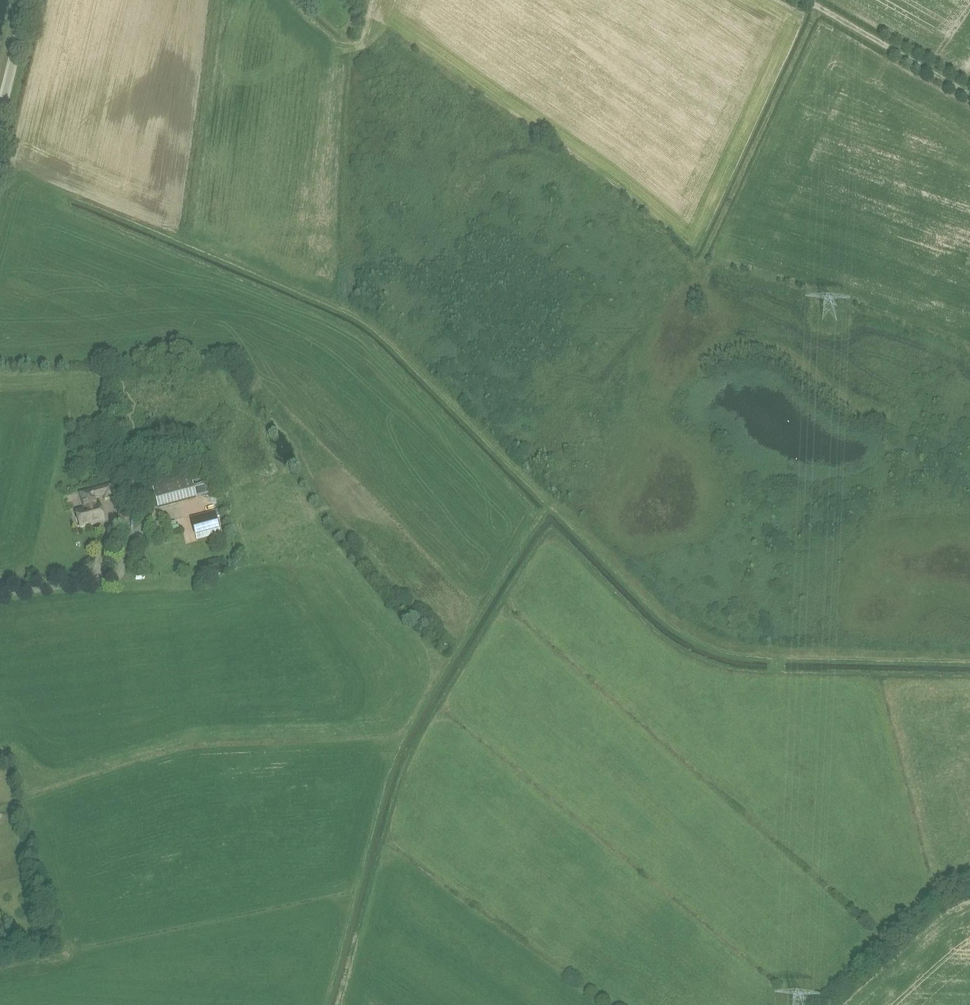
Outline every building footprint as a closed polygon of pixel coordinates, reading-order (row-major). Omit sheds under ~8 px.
[(190,473),(153,483),(160,506),(196,496),(193,485),(190,473)] [(136,474),(125,477),(131,500),(143,497),(136,474)] [(206,481),(193,485),(196,496),(209,493),(206,481)] [(94,524),(104,521),(100,505),(97,506),(95,499),(100,498),(105,497),(106,500),(114,498),(111,486),(80,494),(84,510),(76,512),(80,527),(88,525),(90,526),(93,525),(94,524)] [(214,511),(190,517),(195,534),(218,527),(214,511)] [(126,527),(128,516),(119,514),(117,525),(126,527)] [(159,522),(151,524),(154,537),(162,535),(159,522)] [(182,535),(153,543),(155,550),(183,542),(182,535)] [(145,549),(139,550),(141,563),(147,562),(145,549)]
